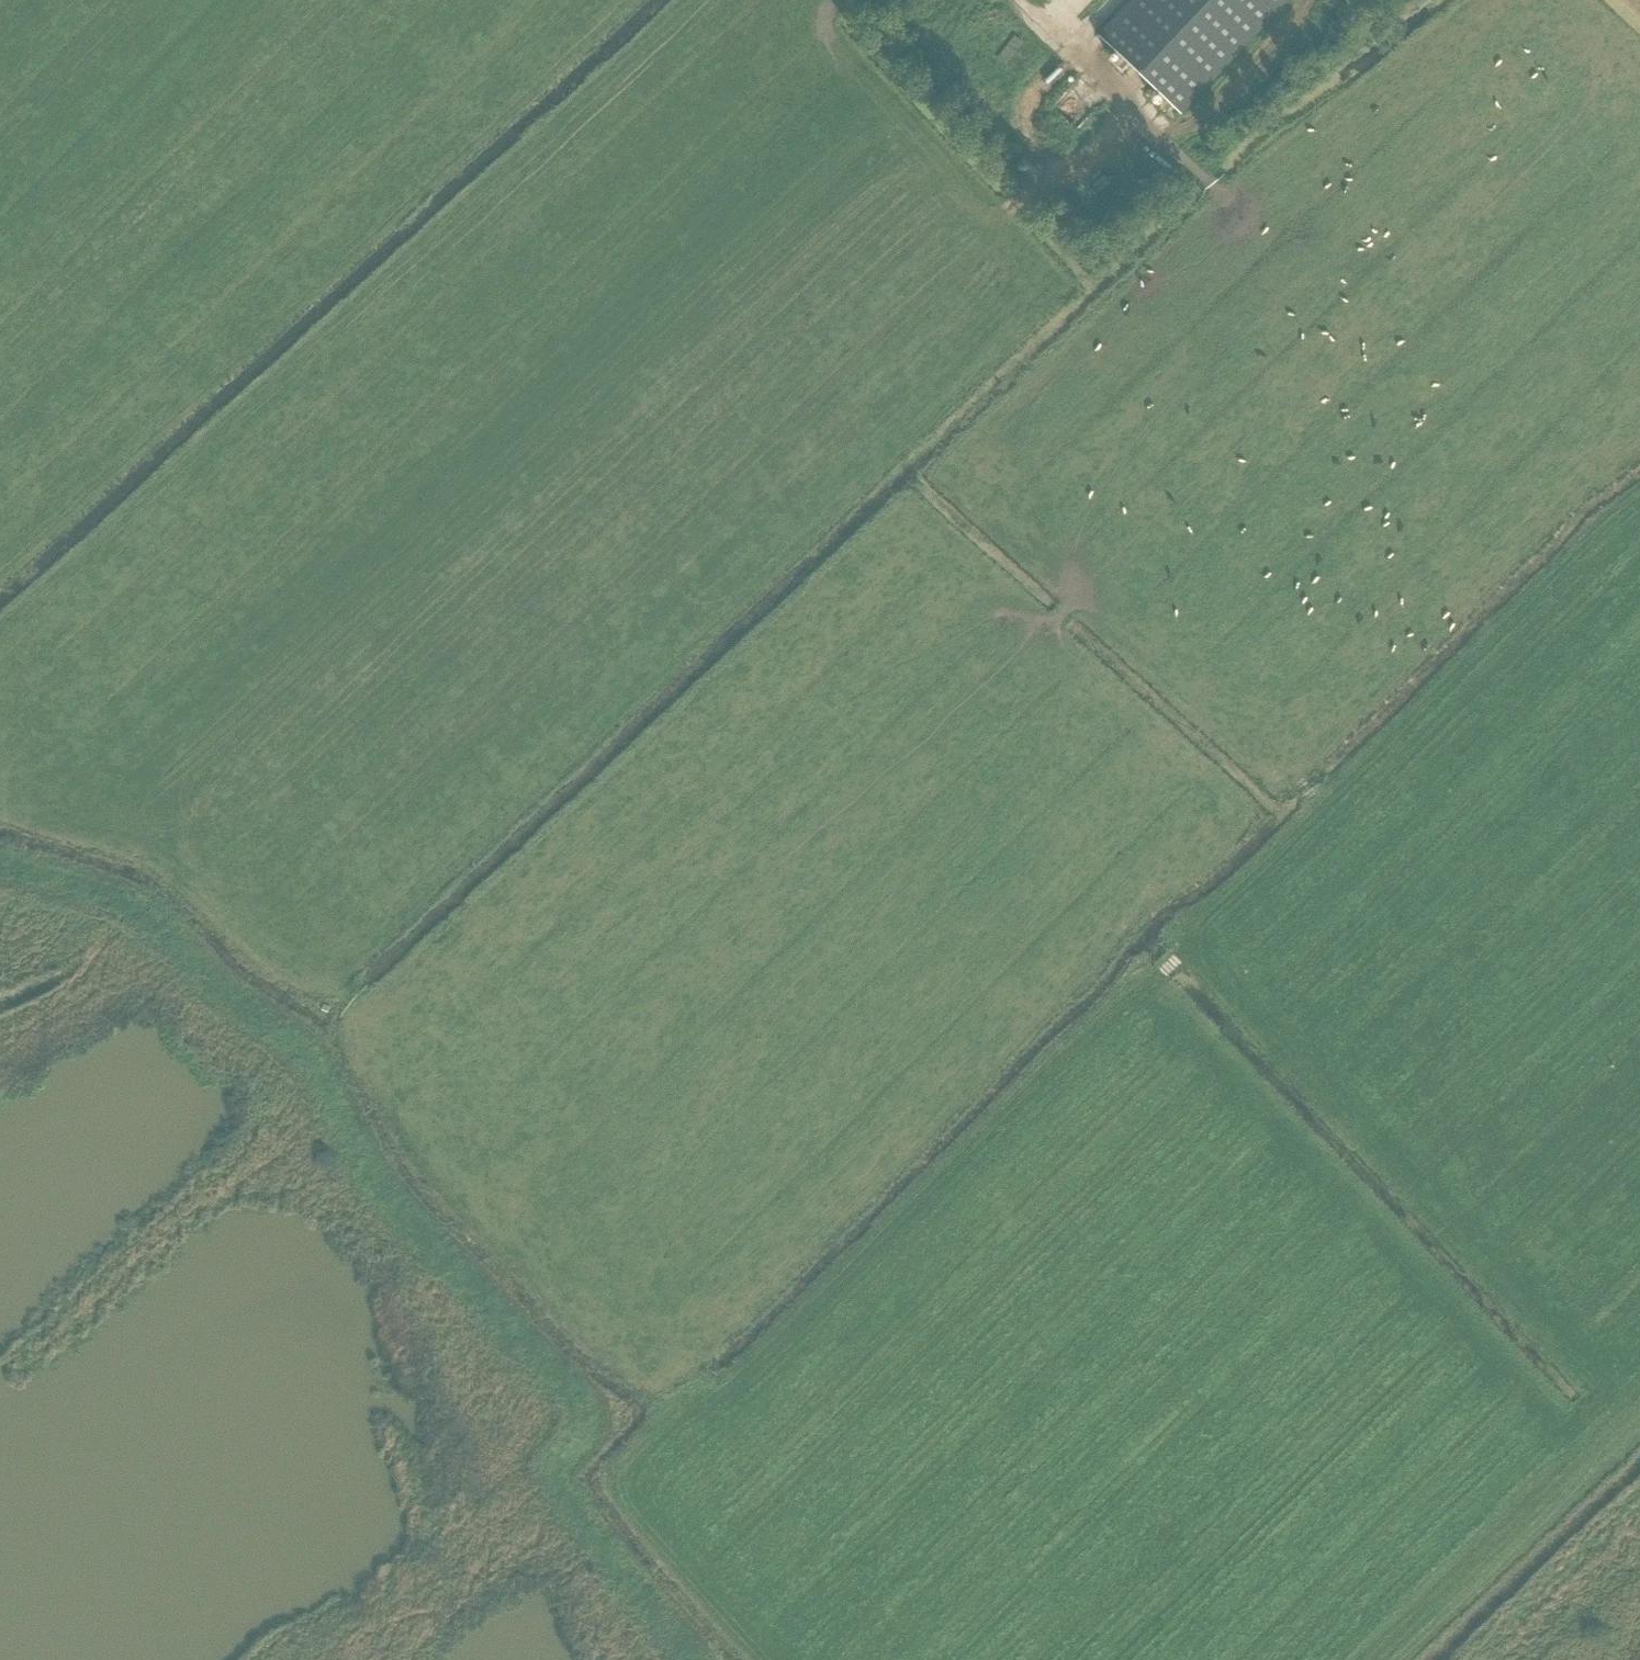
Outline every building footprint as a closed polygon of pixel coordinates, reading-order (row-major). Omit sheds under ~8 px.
[(1100,36),(1183,115),(1291,0),(1133,0),(1100,36)]
